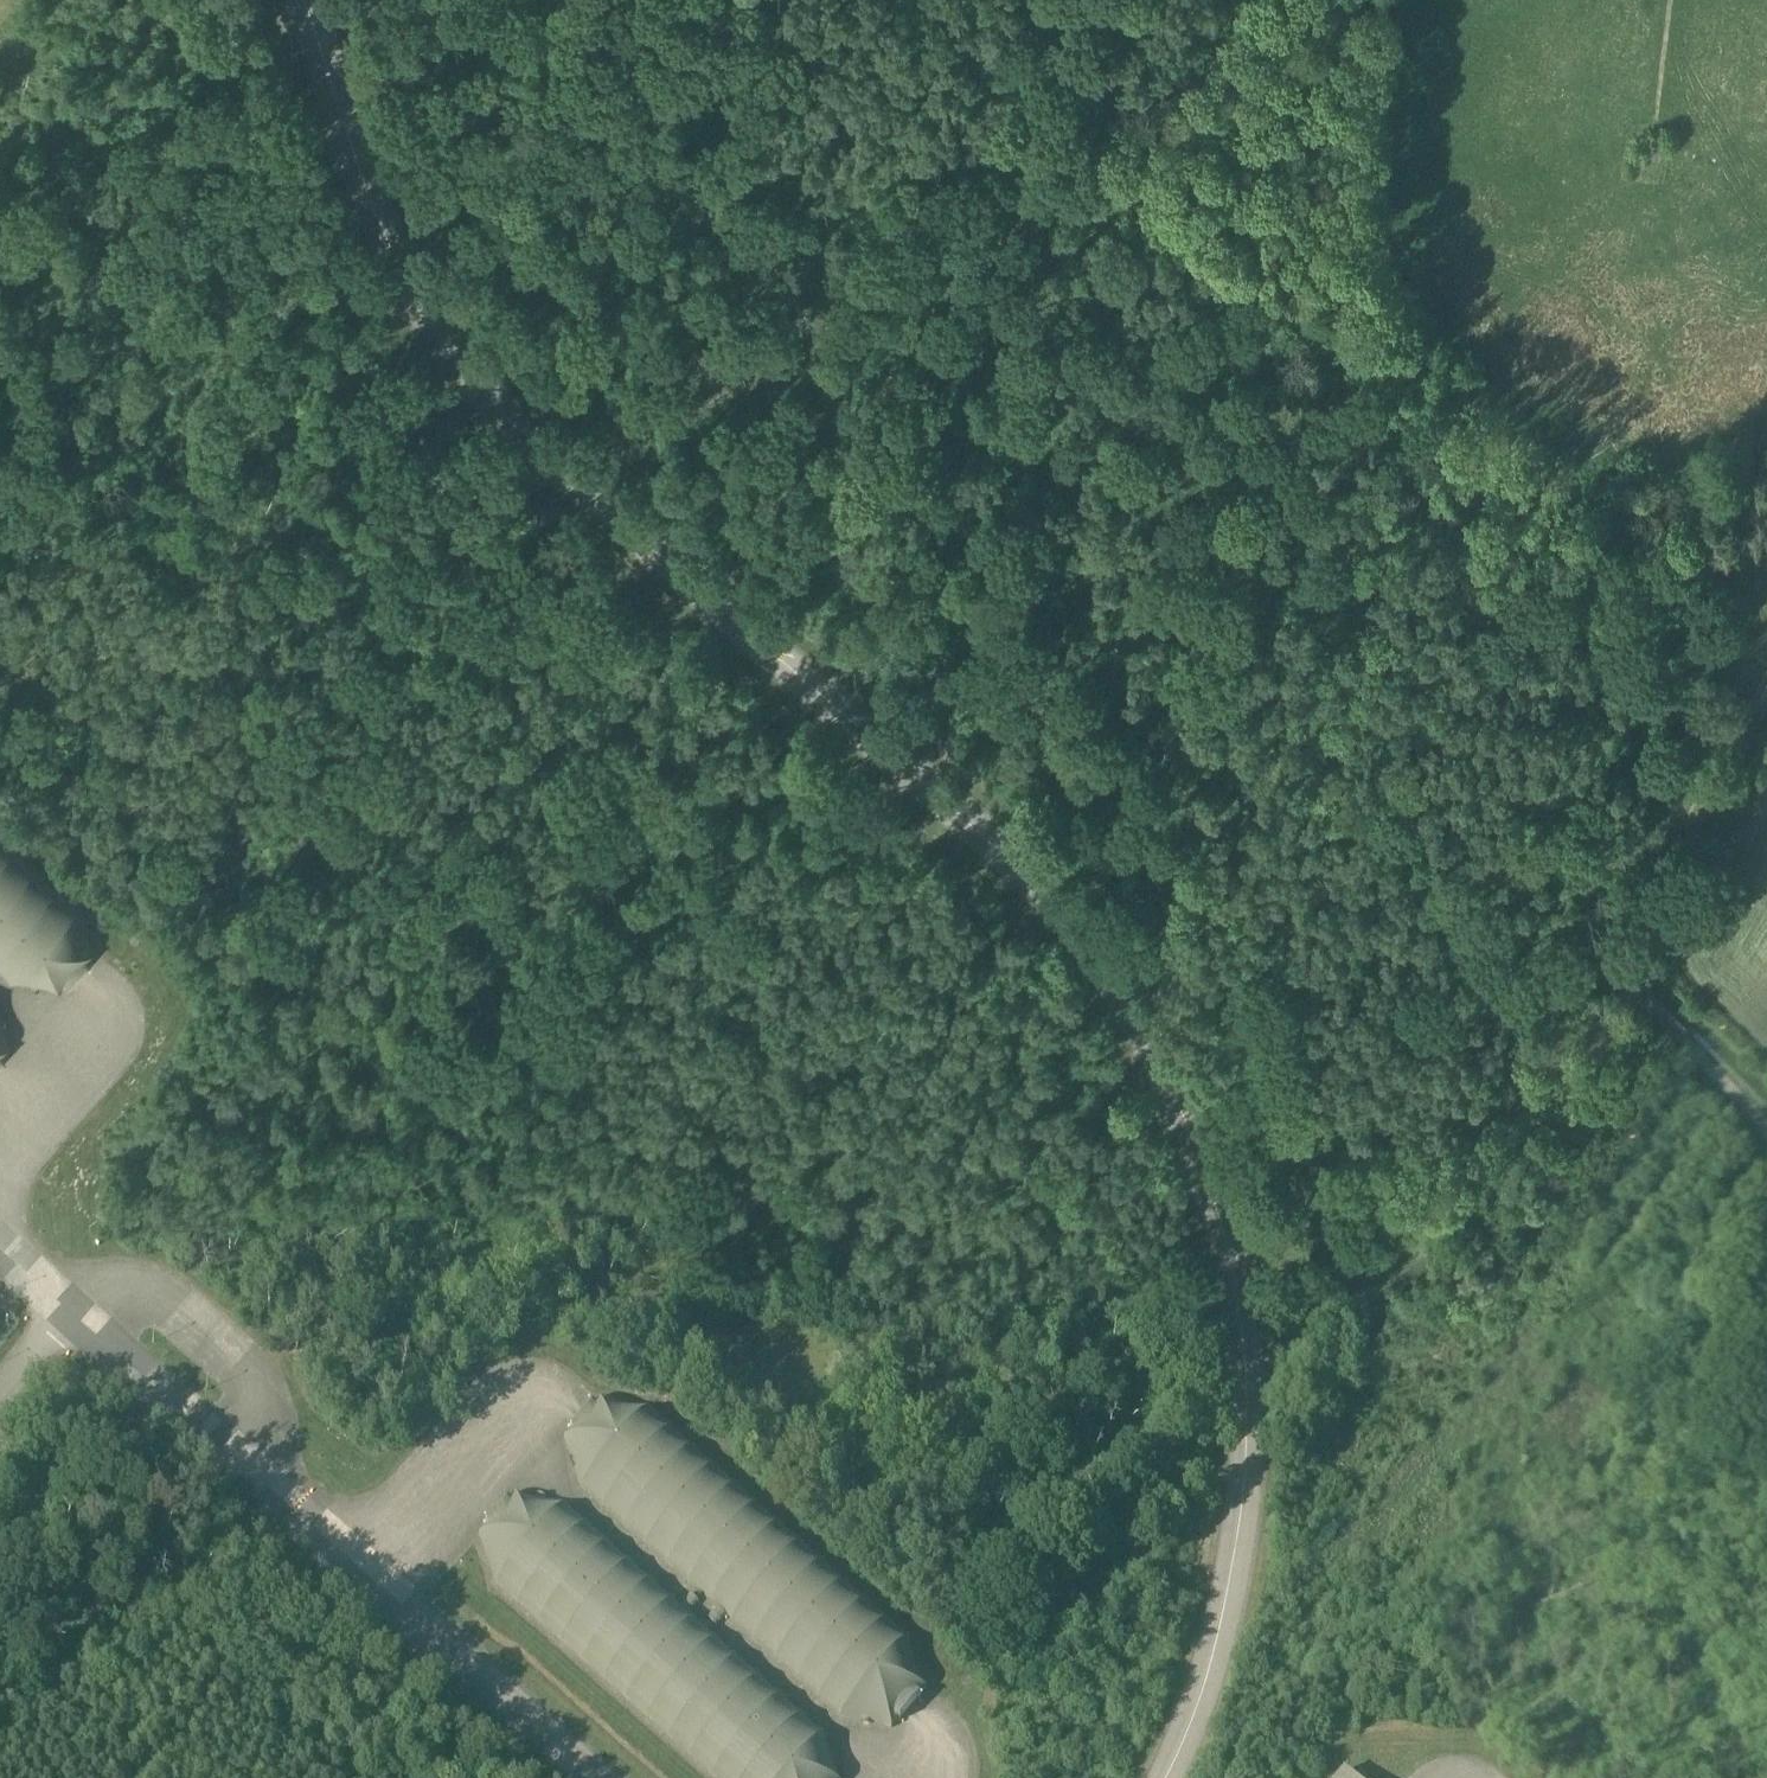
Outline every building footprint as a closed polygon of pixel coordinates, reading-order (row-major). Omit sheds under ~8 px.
[(1660,144),(1643,142),(1642,155),(1659,157),(1660,144)] [(9,992),(61,1004),(99,962),(82,908),(0,837),(0,984),(9,992)] [(13,1048),(0,1005),(0,1062),(13,1048)] [(556,1437),(575,1493),(836,1722),(887,1735),(926,1693),(909,1639),(645,1410),(592,1399),(556,1437)] [(494,1586),(712,1777),(842,1777),(828,1732),(564,1502),(511,1492),(475,1530),(494,1586)]
